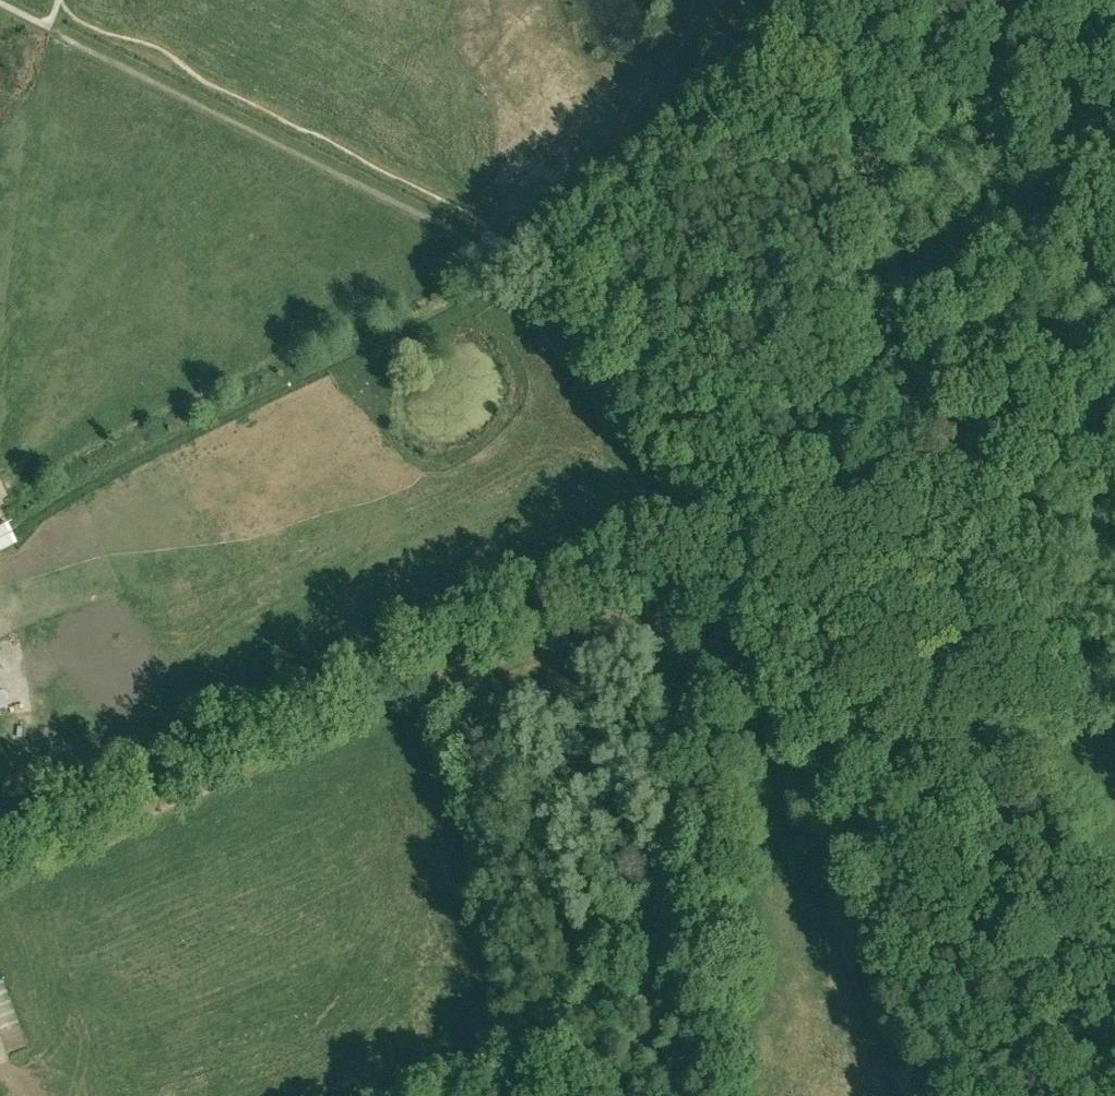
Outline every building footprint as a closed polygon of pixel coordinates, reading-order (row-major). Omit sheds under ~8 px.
[(17,543),(7,521),(0,524),(0,550),(17,543)]
